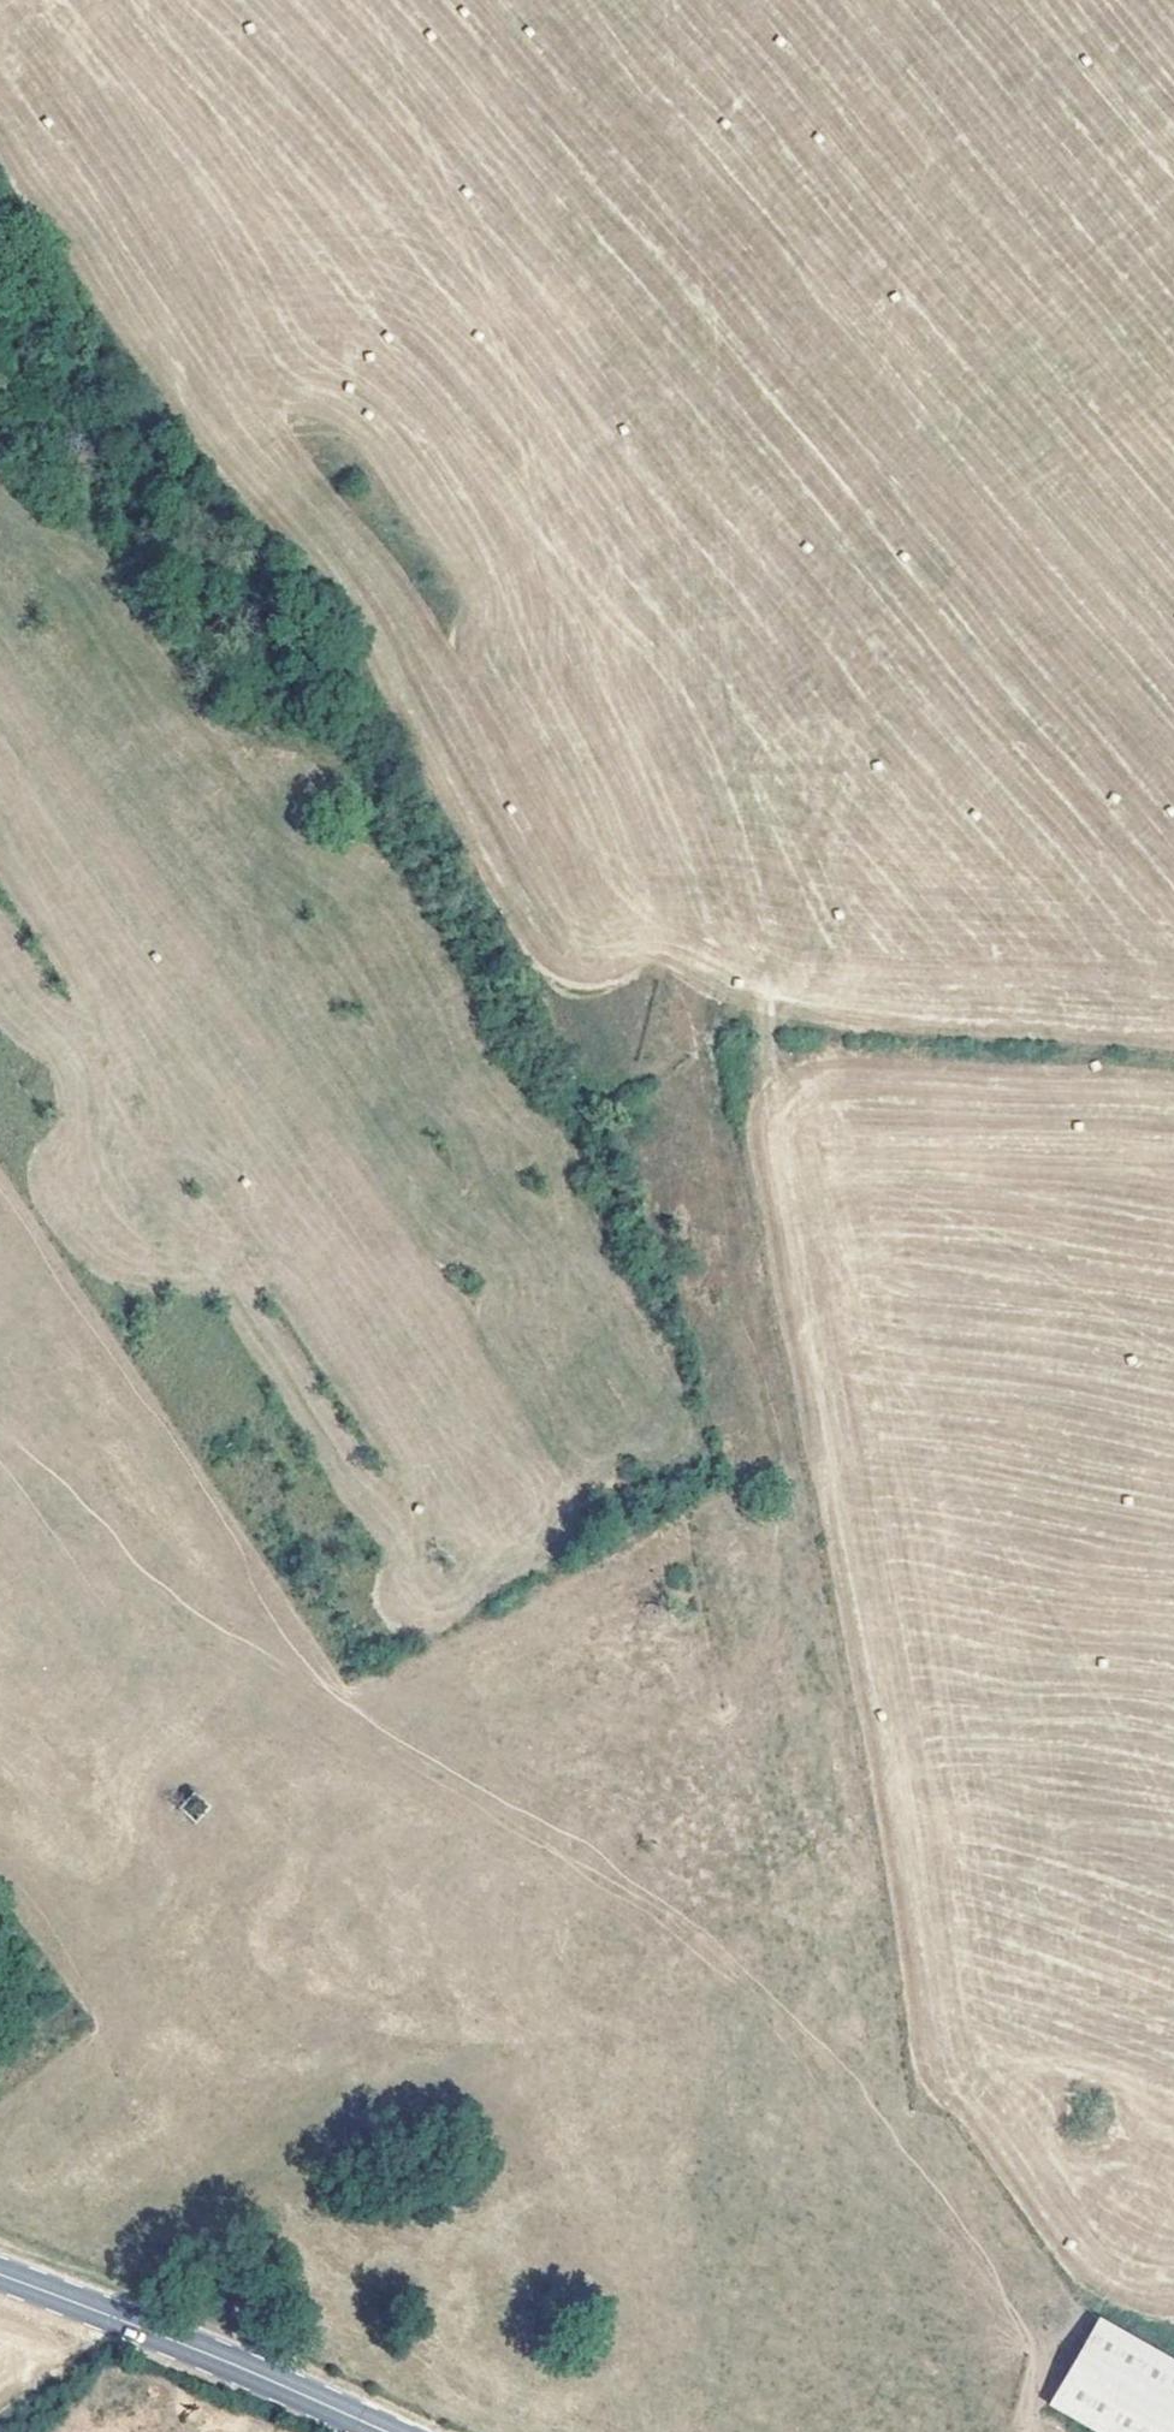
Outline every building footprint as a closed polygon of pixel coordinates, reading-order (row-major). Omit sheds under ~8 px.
[(1173,2428),(1173,2361),(1094,2316),(1049,2399),(1111,2431),(1172,2431),(1173,2428)]
